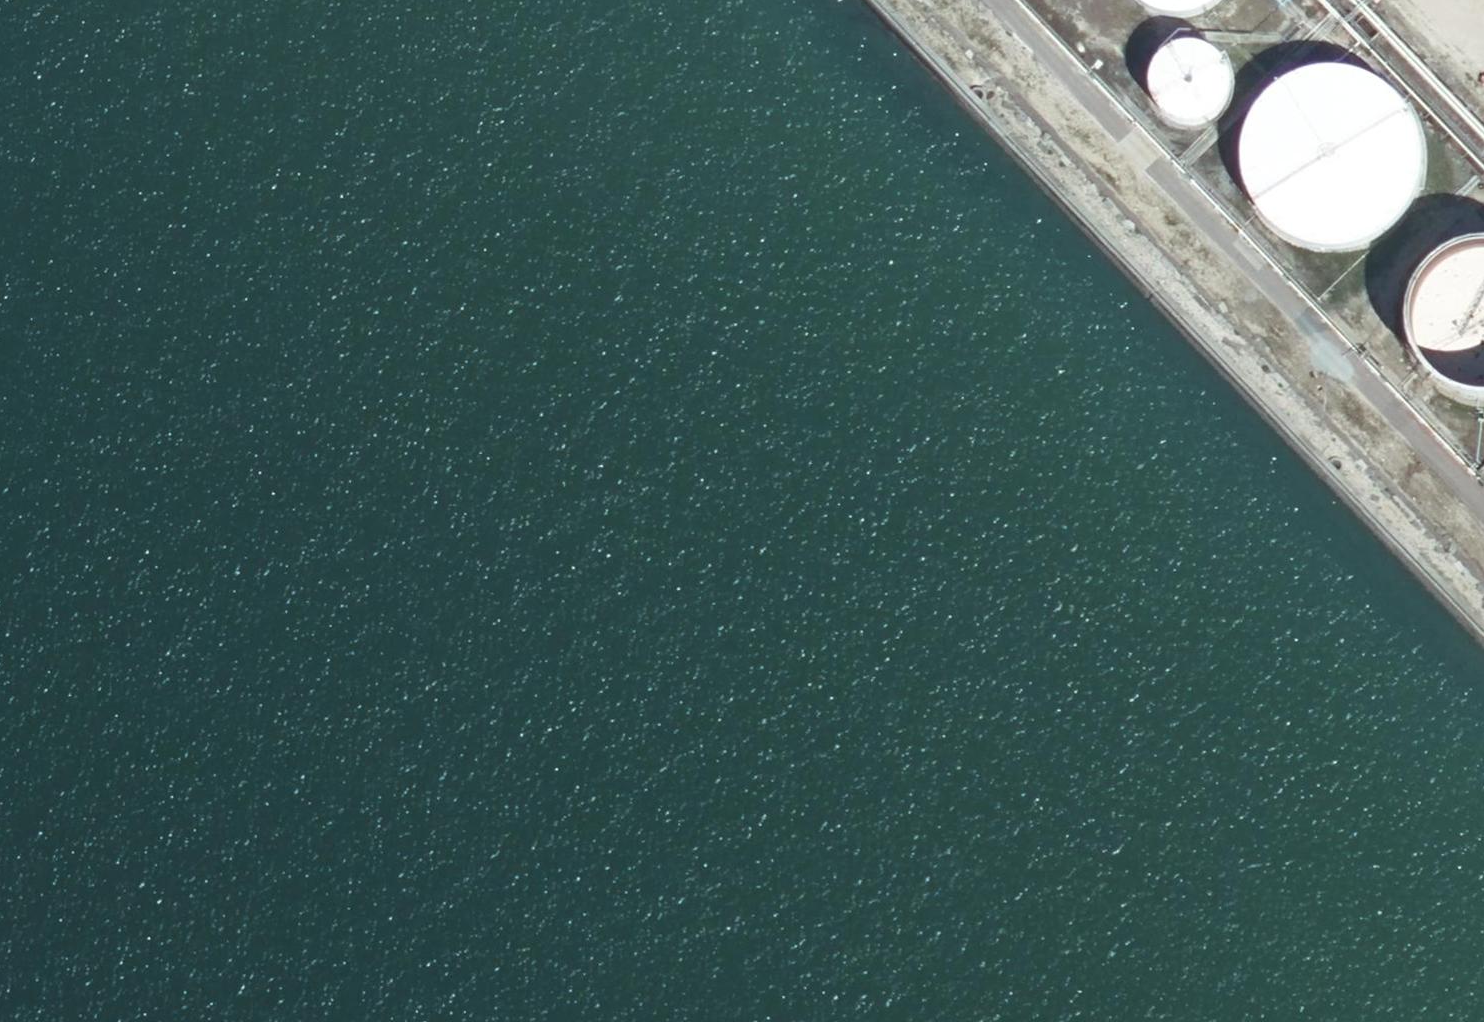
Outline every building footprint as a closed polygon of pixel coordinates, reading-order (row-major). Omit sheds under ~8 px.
[(1135,6),(1146,13),(1156,19),(1168,21),(1180,22),(1192,20),(1204,16),(1214,10),(1222,2),(1224,0),(1130,0),(1135,6)] [(1198,50),(1191,49),(1182,50),(1175,53),(1168,57),(1162,61),(1158,68),(1154,75),(1152,83),(1152,97),(1155,104),(1159,111),(1164,117),(1170,122),(1177,126),(1184,127),(1192,128),(1199,127),(1207,125),(1214,121),(1220,116),(1225,109),(1228,102),(1230,94),(1231,87),(1230,79),(1227,73),(1223,66),(1218,60),(1213,55),(1206,52),(1198,50)] [(1340,72),(1320,72),(1303,76),(1286,84),(1266,99),(1256,113),(1245,137),(1241,162),(1243,181),(1248,197),(1257,212),(1268,226),(1289,241),(1314,250),(1339,252),(1367,245),(1389,231),(1406,212),(1417,188),(1421,162),(1417,135),(1411,120),(1401,105),(1389,93),(1375,83),(1357,76),(1340,72)] [(1481,247),(1466,249),(1444,259),(1432,268),(1421,280),(1413,293),(1408,309),(1406,324),(1407,341),(1414,362),(1421,375),(1439,392),(1460,403),(1475,407),(1483,407),(1483,247),(1481,247)]
